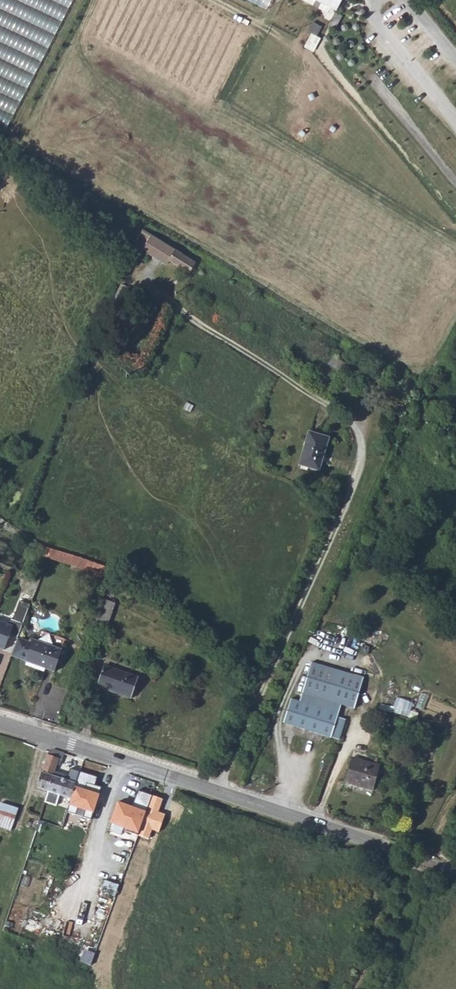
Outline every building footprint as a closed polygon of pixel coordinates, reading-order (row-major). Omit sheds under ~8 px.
[(10,130),(74,0),(0,0),(0,125),(10,130)] [(265,9),(270,0),(248,0),(265,9)] [(336,10),(340,0),(317,0),(336,10)] [(314,50),(321,36),(317,34),(322,24),(315,21),(304,45),(314,50)] [(141,250),(164,265),(168,259),(188,272),(195,261),(142,228),(138,234),(147,239),(141,250)] [(327,364),(342,373),(347,365),(332,356),(327,364)] [(298,465),(318,472),(328,437),(308,431),(298,465)] [(44,557),(51,559),(54,550),(47,548),(44,557)] [(54,550),(51,559),(87,571),(91,562),(54,550)] [(85,576),(107,584),(111,571),(91,562),(87,571),(85,576)] [(106,592),(111,595),(114,588),(109,586),(106,592)] [(93,623),(105,628),(114,603),(101,599),(93,623)] [(0,623),(0,649),(2,650),(11,627),(0,623)] [(30,642),(16,637),(9,655),(24,660),(23,662),(52,671),(60,650),(31,640),(30,642)] [(353,709),(362,677),(310,661),(298,701),(290,698),(282,723),(330,739),(331,737),(338,739),(344,719),(337,717),(338,713),(337,713),(339,705),(353,709)] [(96,686),(130,698),(137,678),(103,666),(96,686)] [(60,796),(73,799),(78,783),(55,776),(60,759),(49,755),(37,789),(48,792),(45,802),(57,806),(60,796)] [(351,758),(345,783),(372,790),(379,766),(351,758)] [(73,799),(68,813),(76,815),(78,809),(87,812),(85,818),(92,819),(102,788),(96,785),(98,778),(81,773),(78,783),(73,799)] [(120,803),(112,825),(139,834),(153,796),(140,792),(134,808),(120,803)] [(19,809),(2,802),(0,807),(0,826),(11,830),(19,809)] [(102,892),(117,895),(120,883),(105,880),(102,892)]
